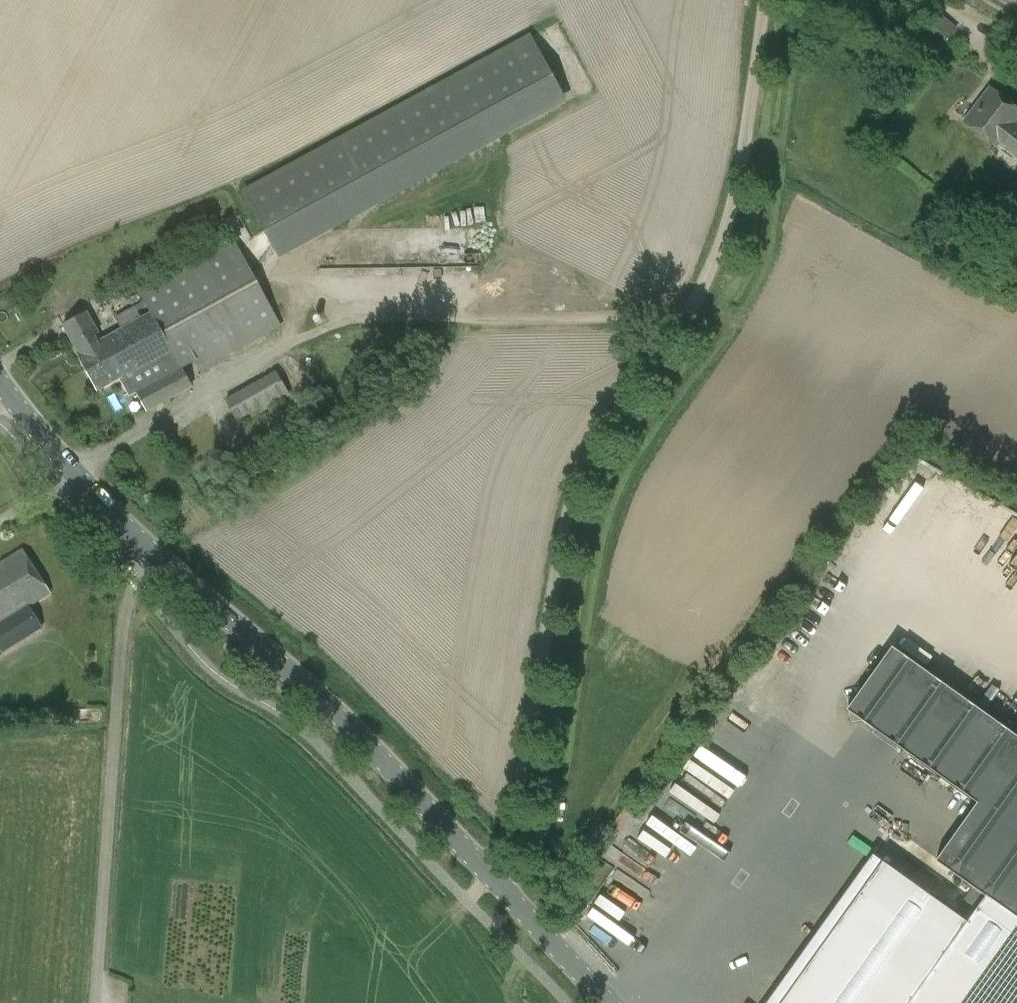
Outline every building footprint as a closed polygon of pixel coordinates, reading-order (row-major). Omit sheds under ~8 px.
[(921,38),(939,52),(955,31),(937,17),(921,38)] [(530,36),(245,192),(273,243),(558,88),(530,36)] [(1014,122),(1016,118),(1016,109),(989,88),(964,122),(996,146),(997,145),(1016,160),(1016,125),(1014,122)] [(121,327),(101,338),(77,351),(97,390),(119,379),(129,397),(136,393),(147,412),(194,386),(183,368),(194,362),(200,371),(221,360),(281,327),(232,236),(136,289),(143,302),(115,316),(121,327)] [(77,351),(101,338),(88,312),(63,325),(77,351)] [(290,397),(276,371),(225,400),(239,425),(290,397)] [(312,432),(304,420),(292,398),(241,427),(263,466),(274,460),(271,456),(312,432)] [(958,557),(980,507),(950,494),(944,506),(949,508),(932,546),(958,557)] [(28,607),(50,593),(22,551),(0,564),(0,654),(43,628),(28,607)] [(891,647),(876,668),(867,669),(869,678),(866,682),(859,684),(860,690),(857,695),(847,696),(849,706),(846,709),(850,712),(851,721),(860,720),(903,750),(900,754),(905,758),(908,754),(976,803),(959,828),(935,860),(967,883),(966,886),(971,889),(957,909),(969,918),(967,922),(882,861),(781,1002),(1016,1002),(1016,736),(891,647)] [(726,811),(714,802),(722,791),(688,767),(674,786),(719,819),(726,811)] [(598,878),(604,870),(594,863),(587,871),(598,878)]
